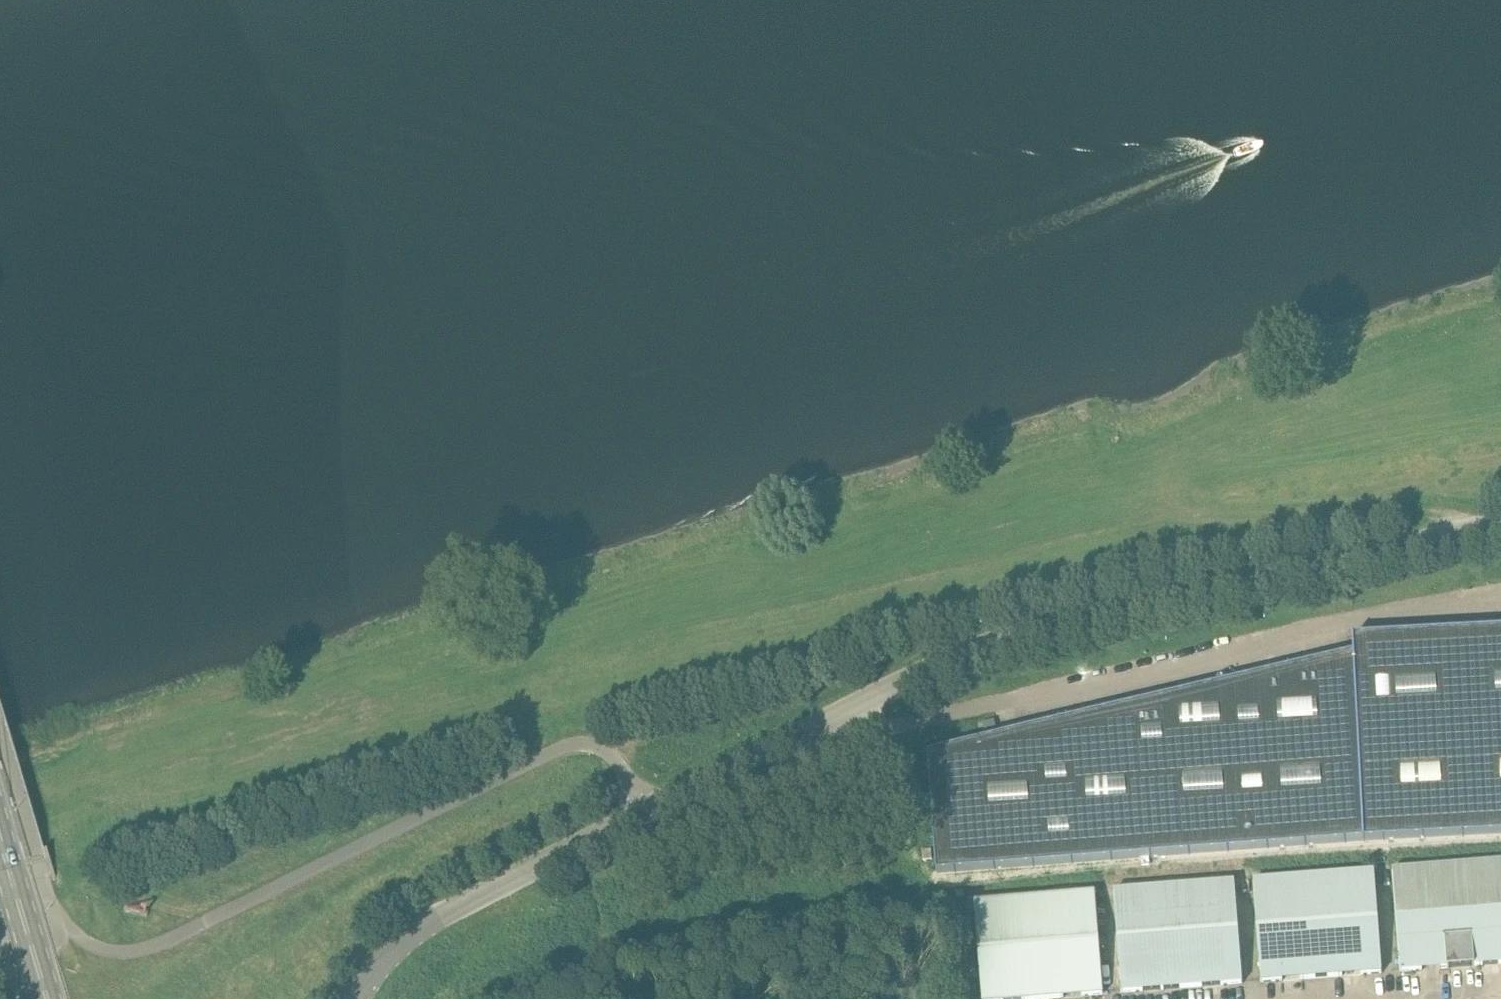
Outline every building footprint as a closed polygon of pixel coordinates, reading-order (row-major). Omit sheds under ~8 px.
[(1364,843),(1500,835),(1500,629),(1353,637),(1354,654),(928,754),(937,874),(1364,843)] [(979,736),(977,726),(968,729),(970,738),(979,736)] [(1500,965),(1500,862),(1393,870),(1401,972),(1500,965)] [(1261,983),(1382,974),(1375,871),(1253,881),(1261,983)] [(1122,993),(1243,984),(1235,882),(1114,891),(1122,993)] [(1103,995),(1095,893),(974,903),(982,998),(1054,998),(1103,995)]
